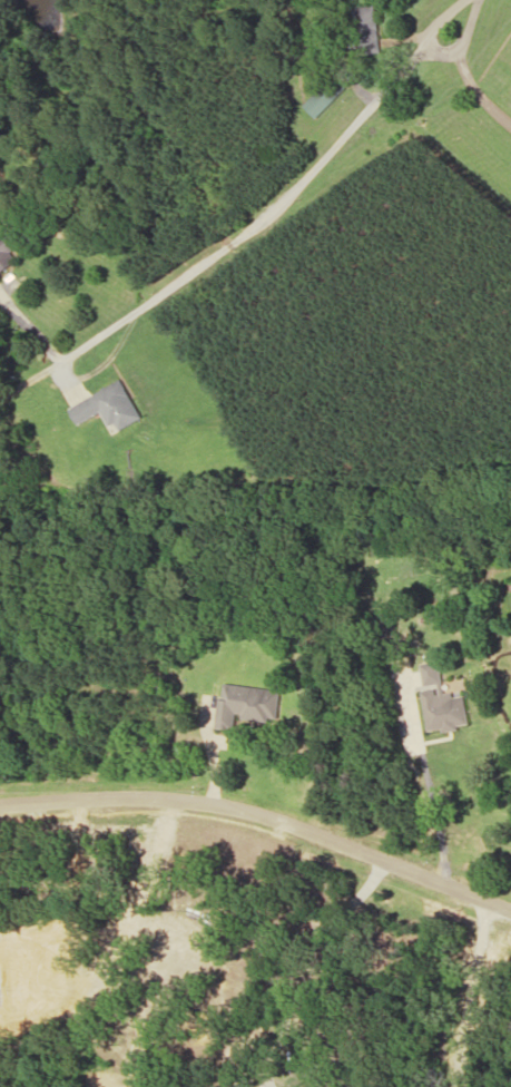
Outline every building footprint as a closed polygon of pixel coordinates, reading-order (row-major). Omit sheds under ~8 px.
[(351,7),(356,54),(379,51),(374,4),(351,7)] [(301,103),(314,117),(356,77),(344,64),(301,103)] [(16,261),(10,252),(14,249),(3,232),(0,234),(0,272),(16,261)] [(115,431),(142,418),(123,380),(69,406),(78,423),(104,410),(115,431)] [(427,732),(459,728),(459,725),(468,724),(465,695),(453,696),(452,691),(443,693),(439,661),(419,663),(427,732)] [(233,730),(235,716),(275,721),(279,689),(220,682),(215,727),(233,730)]
